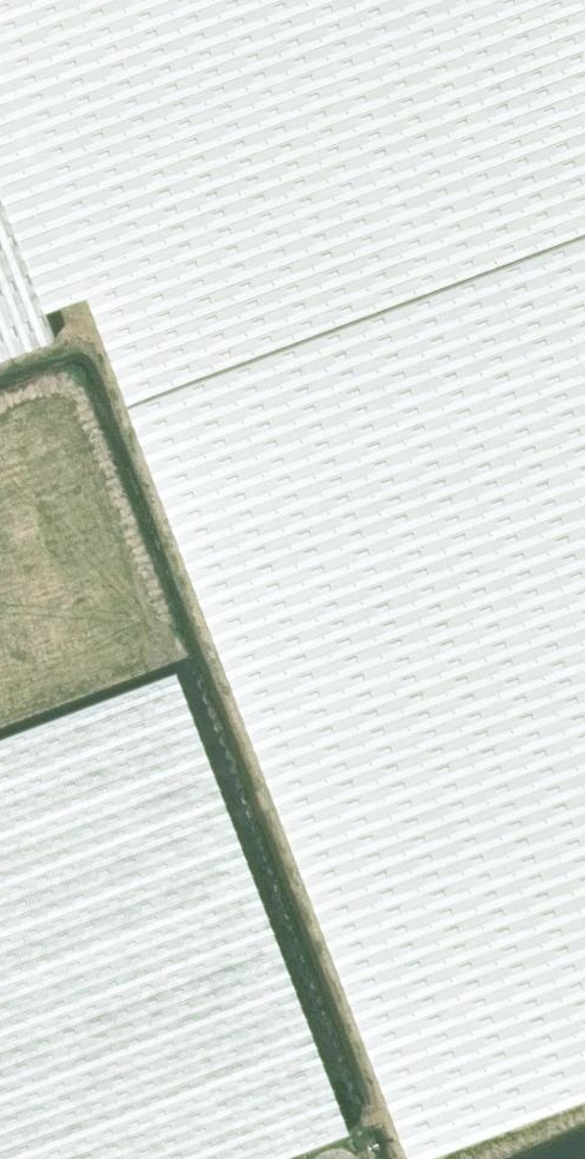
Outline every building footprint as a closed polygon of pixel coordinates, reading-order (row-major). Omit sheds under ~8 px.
[(56,341),(45,312),(86,297),(409,1158),(421,1158),(584,1098),(584,0),(0,0),(0,362),(56,341)] [(176,672),(0,739),(0,1158),(280,1158),(349,1133),(176,672)]
